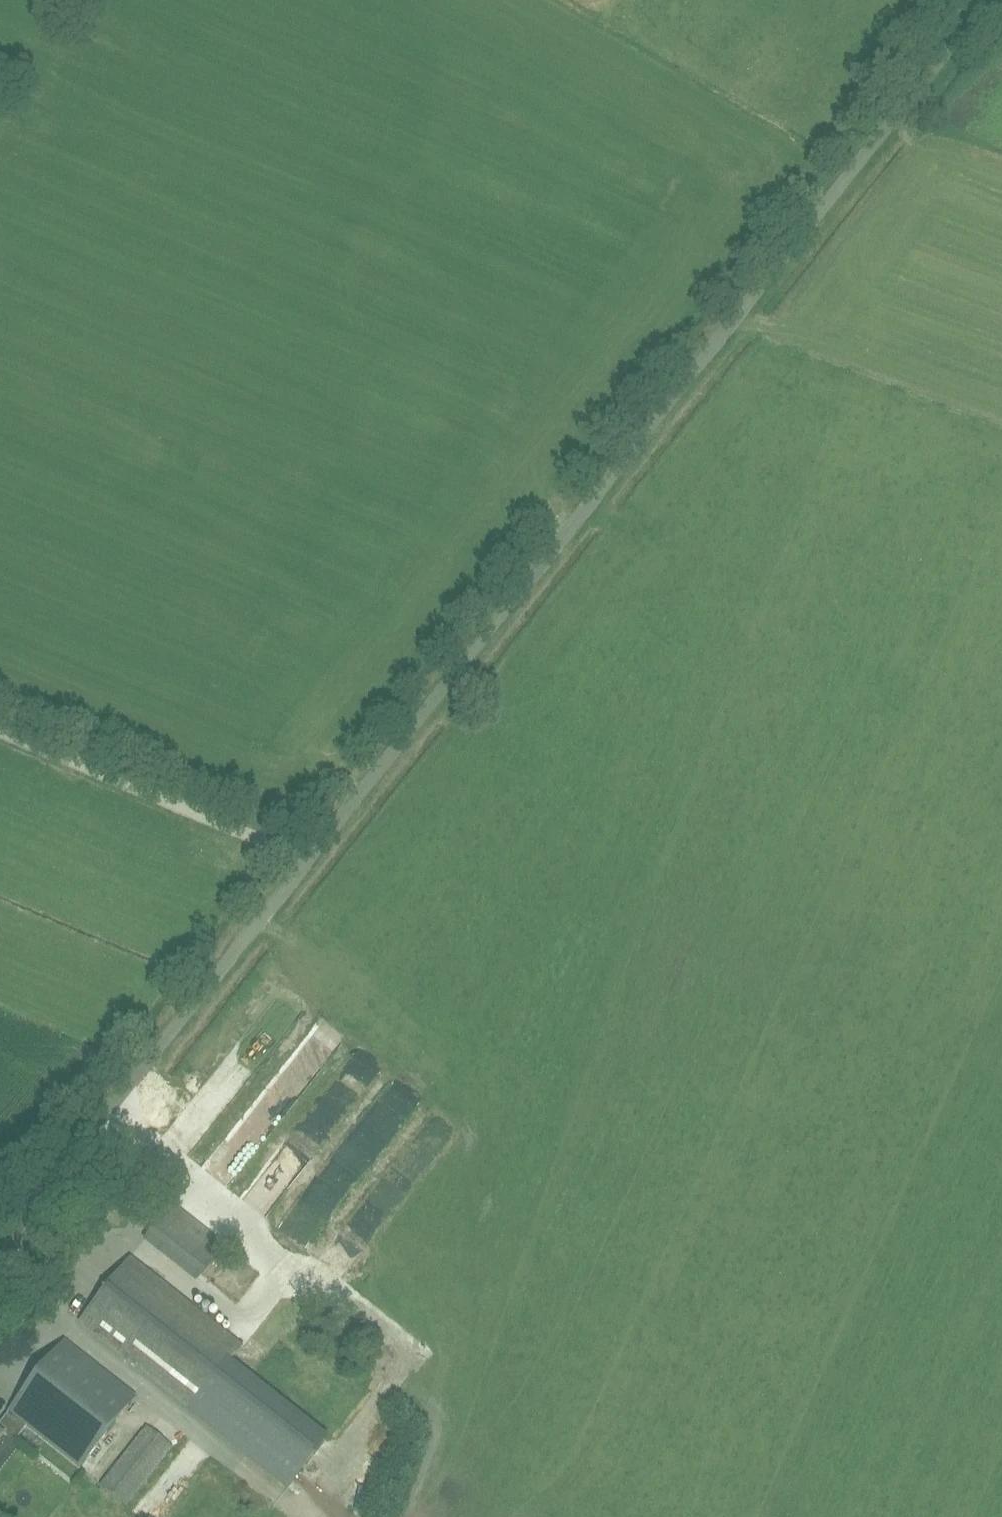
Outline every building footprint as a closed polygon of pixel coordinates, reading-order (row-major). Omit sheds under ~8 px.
[(150,1233),(203,1275),(225,1247),(172,1205),(150,1233)] [(79,1323),(192,1411),(289,1487),(325,1440),(228,1364),(242,1347),(130,1258),(79,1323)] [(135,1397),(65,1342),(8,1413),(9,1414),(0,1426),(0,1440),(3,1437),(11,1443),(24,1426),(79,1469),(135,1397)] [(135,1507),(177,1444),(149,1425),(107,1488),(135,1507)] [(216,1460),(199,1443),(135,1509),(144,1516),(161,1516),(216,1460)]
